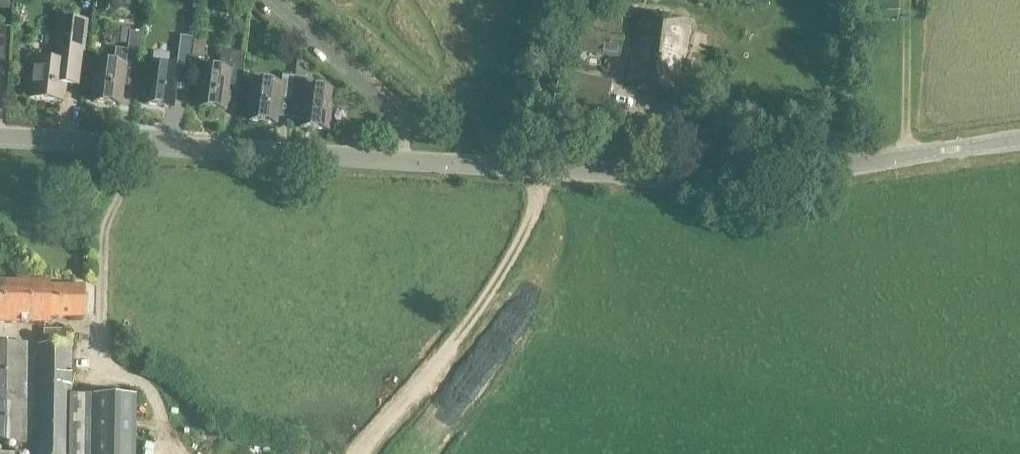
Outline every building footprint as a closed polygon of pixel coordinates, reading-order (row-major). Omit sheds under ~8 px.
[(874,1),(875,20),(900,19),(899,0),(874,1)] [(626,88),(676,98),(691,23),(641,13),(626,88)] [(64,103),(66,85),(80,87),(88,22),(61,18),(55,62),(34,59),(29,99),(64,103)] [(578,53),(621,60),(625,40),(581,32),(578,53)] [(122,106),(125,81),(137,83),(140,59),(143,35),(131,33),(128,51),(117,50),(115,63),(99,61),(94,103),(122,106)] [(178,65),(192,67),(196,39),(181,37),(178,65)] [(242,88),(244,61),(245,55),(235,53),(223,51),(220,71),(203,69),(198,108),(227,112),(230,87),(242,88)] [(179,69),(151,65),(146,106),(174,109),(179,69)] [(281,100),(294,102),(297,79),(283,77),(282,85),(254,82),(249,122),(278,125),(281,100)] [(308,80),(297,79),(294,102),(305,103),(301,128),(329,132),(334,92),(307,89),(308,80)] [(84,319),(84,288),(51,288),(51,283),(0,283),(0,324),(51,324),(51,319),(84,319)] [(0,343),(0,443),(28,444),(29,344),(0,343)] [(137,398),(72,397),(73,346),(37,346),(36,453),(136,453),(137,398)]
